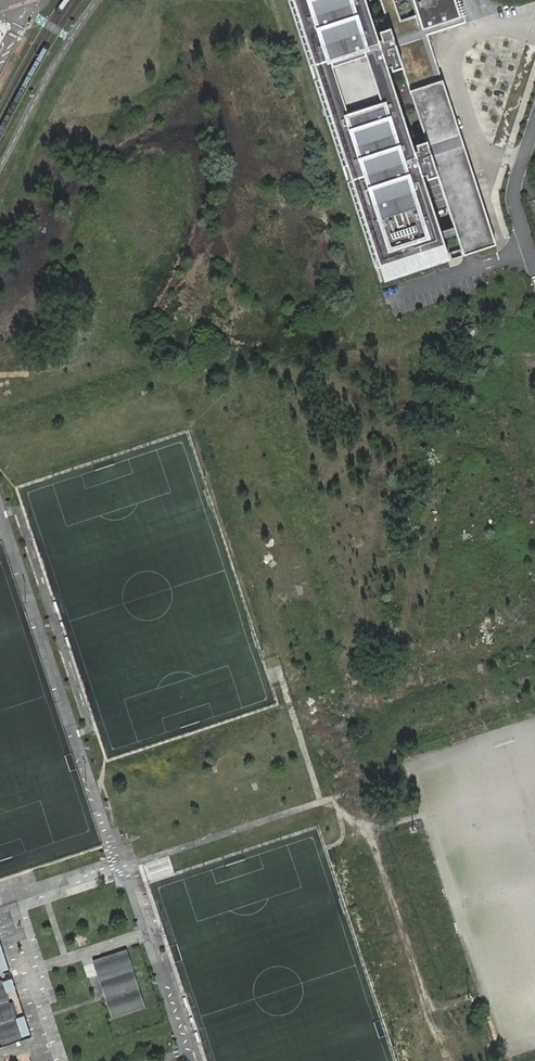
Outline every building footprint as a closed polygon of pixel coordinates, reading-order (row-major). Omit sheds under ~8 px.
[(383,285),(498,246),(424,36),(459,24),(452,0),(289,0),(383,285)] [(127,949),(91,962),(113,1024),(149,1011),(127,949)] [(1,1043),(21,1037),(15,1016),(16,1016),(12,1002),(10,1003),(9,999),(2,980),(0,981),(0,1043),(1,1043)]
